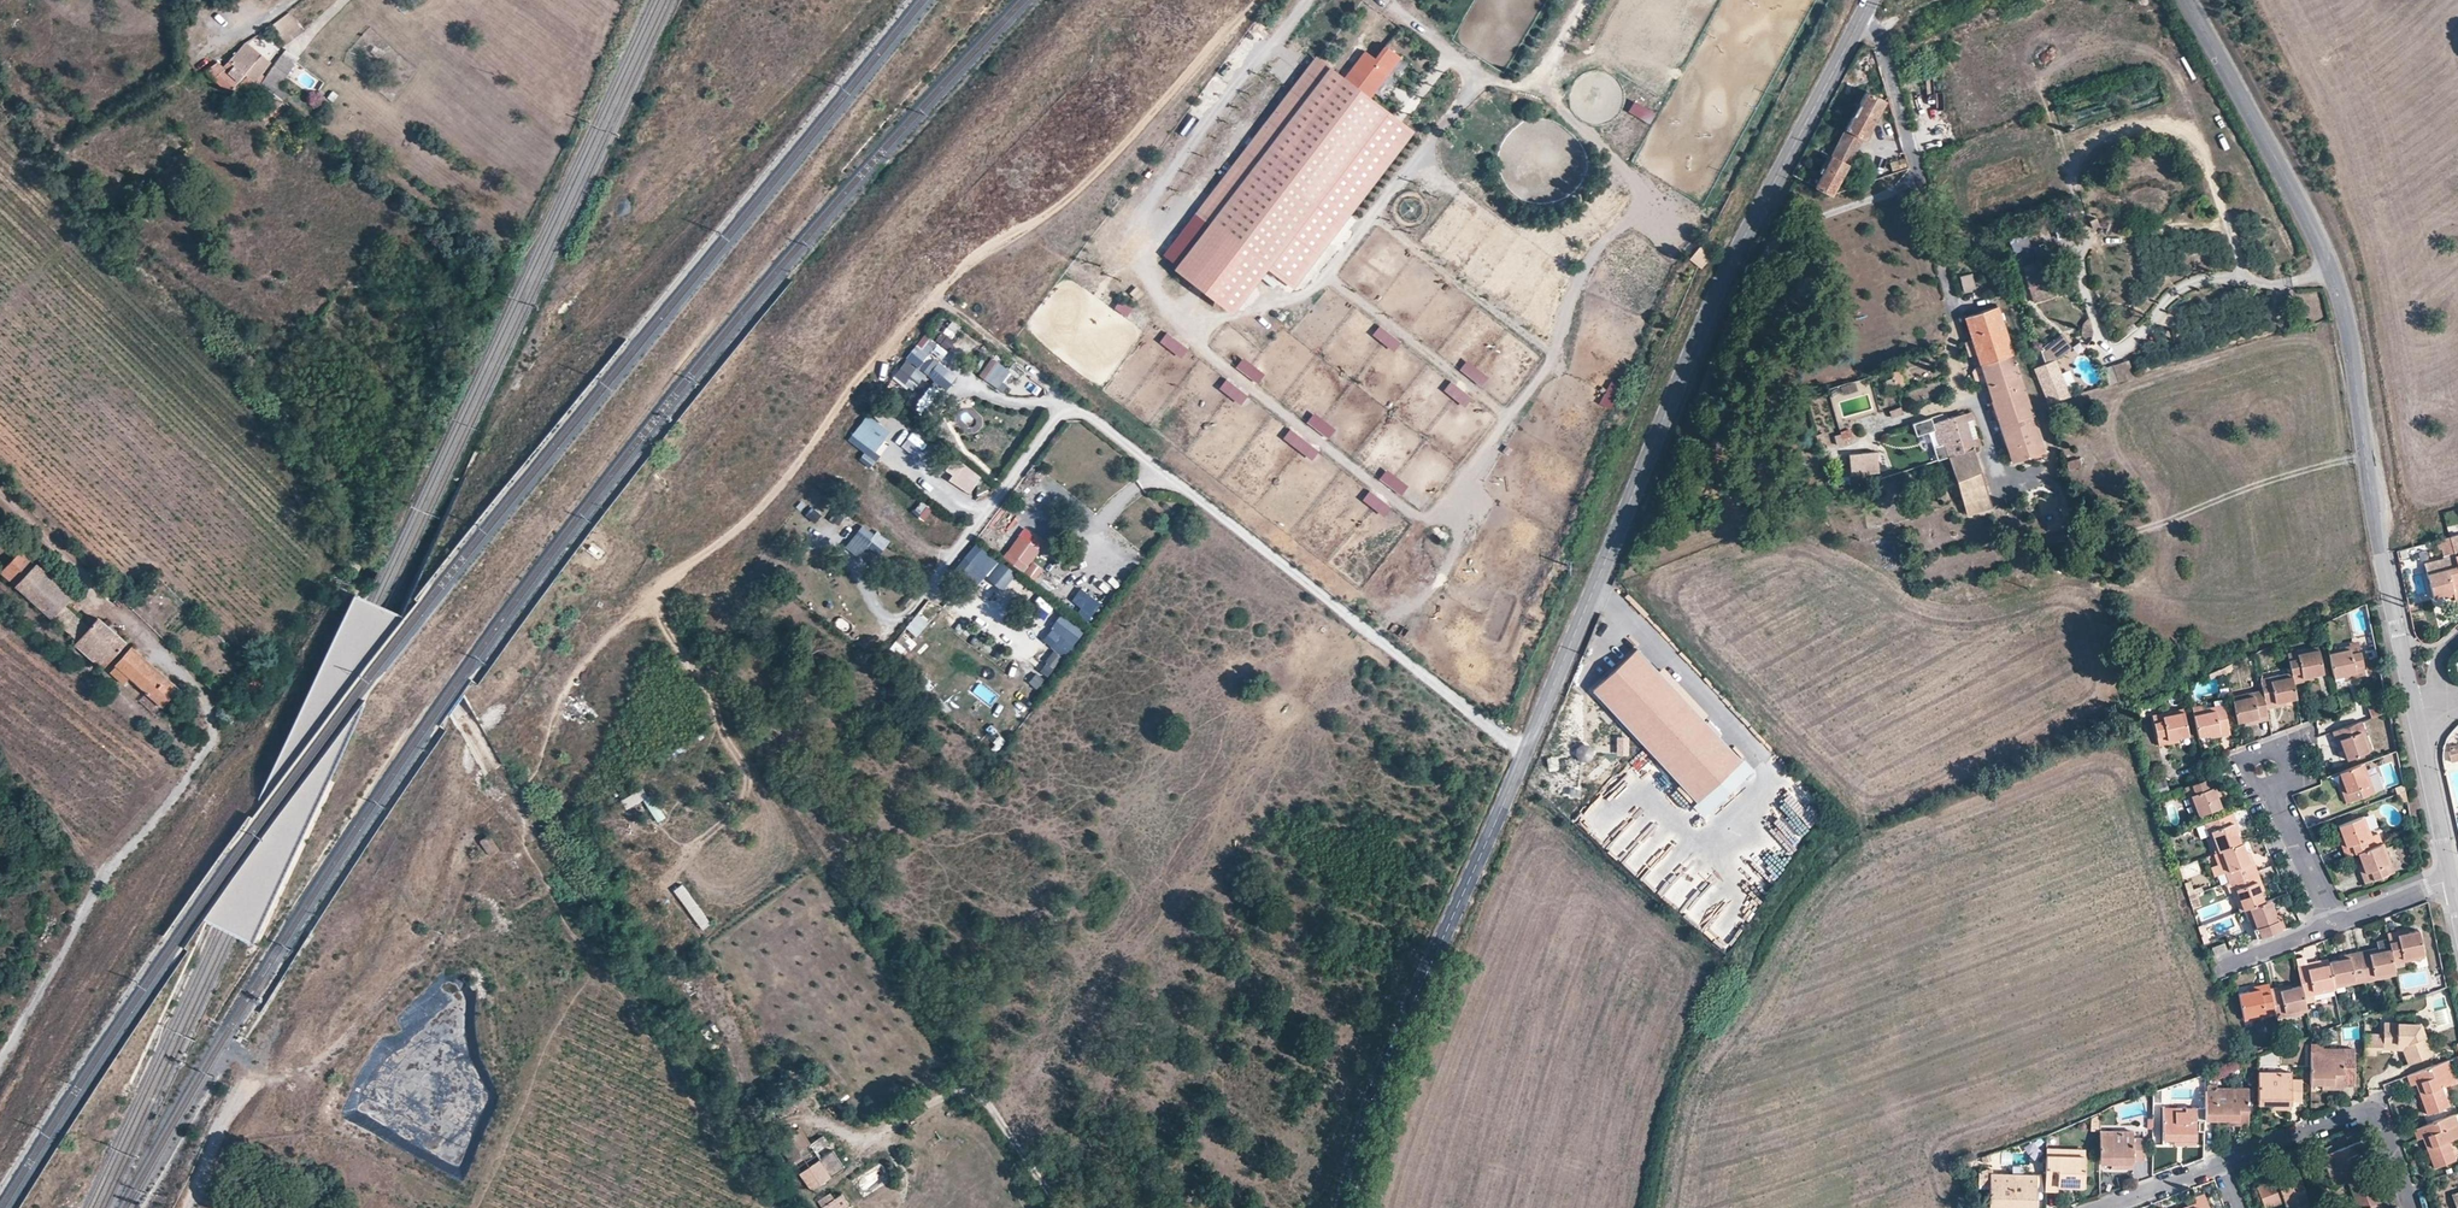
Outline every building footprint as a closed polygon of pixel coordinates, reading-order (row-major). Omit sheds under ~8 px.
[(2040,8),(2027,16),(2035,29),(2048,21),(2040,8)] [(290,11),(271,25),(286,45),(305,32),(290,11)] [(247,42),(240,51),(255,63),(246,74),(248,75),(263,54),(247,42)] [(1366,51),(1346,77),(1373,98),(1403,59),(1387,47),(1378,59),(1366,51)] [(231,62),(246,74),(255,63),(240,51),(231,62)] [(258,82),(273,62),(263,54),(248,75),(258,82)] [(275,95),(295,65),(281,56),(261,85),(275,95)] [(1319,56),(1162,257),(1236,314),(1270,271),(1296,292),(1419,133),(1373,98),(1346,77),(1319,56)] [(246,74),(231,62),(226,68),(219,63),(205,72),(229,95),(232,92),(237,94),(234,98),(239,103),(249,93),(268,103),(275,95),(261,85),(258,82),(248,75),(246,74)] [(1870,93),(1849,132),(1867,142),(1868,142),(1872,136),(1889,104),(1870,93)] [(275,111),(283,101),(275,95),(268,103),(267,104),(275,111)] [(1629,114),(1652,124),(1657,112),(1634,102),(1629,114)] [(1867,142),(1849,132),(1835,158),(1852,167),(1853,168),(1867,142)] [(106,147),(99,138),(84,147),(90,157),(106,147)] [(1852,167),(1835,158),(1820,185),(1818,190),(1835,199),(1852,167)] [(1801,169),(1796,178),(1797,179),(1811,186),(1813,181),(1816,177),(1806,172),(1806,171),(1801,168),(1801,169)] [(1820,185),(1813,181),(1811,186),(1818,190),(1820,185)] [(1850,186),(1852,193),(1863,189),(1853,182),(1850,186)] [(2028,234),(2010,240),(2015,254),(2033,248),(2028,234)] [(1697,248),(1680,235),(1671,246),(1689,260),(1697,248)] [(1697,248),(1709,258),(1715,249),(1702,240),(1697,248)] [(1709,258),(1697,248),(1689,260),(1701,270),(1709,258)] [(2050,260),(2025,265),(2032,303),(2057,298),(2050,260)] [(1973,274),(1961,276),(1964,292),(1976,290),(1973,274)] [(1115,308),(1128,317),(1135,307),(1122,298),(1115,308)] [(1995,307),(1965,317),(1966,323),(1966,326),(1971,340),(1976,355),(1980,366),(2012,356),(2011,356),(1995,307)] [(1394,353),(1402,343),(1381,326),(1372,336),(1394,353)] [(1168,332),(1159,342),(1180,361),(1189,351),(1168,332)] [(958,376),(941,364),(955,343),(942,333),(936,341),(925,334),(894,376),(917,392),(927,378),(946,392),(958,376)] [(2063,335),(2039,349),(2047,362),(2033,370),(2054,403),(2069,394),(2066,389),(2076,383),(2069,370),(2063,374),(2055,360),(2072,350),(2063,335)] [(1976,355),(1971,340),(1964,342),(1969,357),(1976,355)] [(2029,410),(2012,356),(1980,366),(1984,380),(1988,392),(1992,404),(1997,420),(2029,410)] [(979,378),(1001,390),(1012,370),(990,358),(979,378)] [(1243,358),(1236,369),(1260,384),(1266,373),(1243,358)] [(1482,387),(1490,377),(1467,360),(1459,371),(1482,387)] [(2115,365),(2118,381),(2133,378),(2130,362),(2115,365)] [(1984,380),(1980,366),(1973,369),(1977,383),(1984,380)] [(1888,373),(1891,378),(1894,387),(1903,384),(1898,370),(1888,373)] [(1886,390),(1894,387),(1891,378),(1883,381),(1886,390)] [(1240,406),(1249,396),(1227,379),(1219,389),(1240,406)] [(1452,381),(1444,391),(1466,410),(1474,400),(1452,381)] [(1889,418),(1903,413),(1901,407),(1887,412),(1889,418)] [(2029,410),(1997,420),(2011,463),(2043,452),(2029,410)] [(1971,412),(1964,414),(1968,428),(1970,427),(1967,421),(1973,419),(1971,412)] [(1314,413),(1307,423),(1329,439),(1337,429),(1314,413)] [(1968,428),(1964,414),(1951,418),(1962,453),(1973,449),(1972,441),(1968,428)] [(1962,453),(1951,418),(1936,422),(1943,444),(1948,458),(1962,453)] [(988,435),(989,423),(975,421),(974,434),(988,435)] [(1310,463),(1320,452),(1292,428),(1283,439),(1310,463)] [(1850,437),(1845,438),(1836,441),(1837,445),(1843,444),(1844,445),(1853,442),(1853,441),(1851,436),(1850,437)] [(1978,439),(1972,441),(1973,449),(1980,446),(1978,439)] [(1948,458),(1943,444),(1934,447),(1939,461),(1948,458)] [(1973,449),(1962,453),(1948,458),(1955,481),(1957,489),(1959,493),(1985,485),(1973,449)] [(865,453),(860,461),(871,468),(875,460),(865,453)] [(1875,454),(1851,456),(1852,476),(1867,475),(1867,472),(1876,471),(1875,454)] [(907,474),(930,499),(936,493),(913,468),(907,474)] [(1387,469),(1380,479),(1403,496),(1410,487),(1387,469)] [(1950,492),(1957,489),(1955,481),(1947,484),(1950,492)] [(1985,485),(1959,493),(1961,499),(1962,504),(1966,516),(1992,508),(1985,485)] [(1384,519),(1392,509),(1371,490),(1363,500),(1384,519)] [(928,527),(939,516),(922,501),(912,512),(928,527)] [(811,508),(805,517),(816,523),(822,514),(811,508)] [(877,567),(891,541),(861,524),(846,550),(877,567)] [(1029,567),(1041,550),(1019,536),(1007,552),(1029,567)] [(977,587),(986,577),(1002,592),(1016,576),(978,543),(956,568),(977,587)] [(34,562),(20,551),(0,574),(14,585),(34,562)] [(34,562),(14,585),(50,620),(52,617),(64,605),(71,596),(34,562)] [(1037,582),(1044,570),(1032,562),(1024,575),(1037,582)] [(2456,566),(2426,573),(2432,598),(2443,595),(2452,592),(2453,597),(2454,600),(2457,599),(2457,572),(2456,566)] [(120,586),(115,593),(125,601),(129,597),(126,594),(128,592),(120,586)] [(1071,601),(1081,609),(1077,614),(1088,623),(1102,605),(1081,588),(1071,601)] [(87,627),(64,605),(52,617),(76,638),(87,627)] [(1063,614),(1042,640),(1055,650),(1038,672),(1048,679),(1086,631),(1063,614)] [(87,627),(76,638),(73,642),(101,668),(124,642),(95,618),(87,627)] [(905,633),(895,642),(906,653),(916,644),(905,633)] [(128,677),(144,691),(139,699),(152,710),(157,706),(160,707),(176,689),(129,647),(113,664),(114,666),(111,671),(122,682),(128,677)] [(2359,647),(2349,649),(2328,653),(2332,677),(2343,675),(2363,671),(2359,647)] [(2317,649),(2305,652),(2286,656),(2290,676),(2291,680),(2310,676),(2322,674),(2317,649)] [(1744,769),(1641,658),(1596,700),(1699,811),(1744,769)] [(280,663),(275,669),(282,676),(287,671),(280,663)] [(253,670),(245,680),(258,694),(270,682),(253,670)] [(2365,676),(2363,671),(2343,675),(2344,680),(2365,676)] [(1028,684),(1038,690),(1046,680),(1036,673),(1028,684)] [(2344,680),(2343,675),(2332,677),(2333,678),(2334,685),(2344,683),(2344,680)] [(2290,676),(2273,680),(2260,682),(2261,689),(2263,694),(2265,705),(2285,701),(2295,699),(2292,684),(2291,680),(2290,676)] [(2253,696),(2251,692),(2231,696),(2236,723),(2247,721),(2267,716),(2265,709),(2265,705),(2263,694),(2253,696)] [(2388,711),(2385,700),(2367,706),(2370,717),(2388,711)] [(2213,706),(2192,710),(2197,737),(2208,735),(2228,731),(2224,709),(2214,711),(2213,706)] [(271,720),(260,710),(250,723),(259,732),(271,720)] [(2162,716),(2161,713),(2151,715),(2156,742),(2178,738),(2188,736),(2183,712),(2162,716)] [(2268,720),(2267,716),(2247,721),(2248,725),(2268,720)] [(2356,723),(2335,731),(2341,751),(2346,760),(2370,751),(2364,730),(2360,732),(2356,723)] [(2335,731),(2331,732),(2338,751),(2341,751),(2335,731)] [(997,753),(1007,741),(1000,736),(990,748),(997,753)] [(2178,742),(2178,738),(2156,742),(2157,747),(2178,742)] [(696,745),(673,758),(678,766),(701,753),(696,745)] [(2371,783),(2367,773),(2363,774),(2360,764),(2338,773),(2342,783),(2349,802),(2370,794),(2367,785),(2371,783)] [(2213,776),(2209,778),(2216,797),(2221,796),(2213,776)] [(2209,778),(2187,786),(2190,796),(2187,797),(2193,816),(2220,807),(2216,797),(2209,778)] [(2345,803),(2349,802),(2342,783),(2338,784),(2345,803)] [(2233,812),(2228,814),(2236,835),(2240,833),(2233,812)] [(2228,814),(2207,822),(2211,831),(2206,833),(2213,853),(2217,852),(2239,844),(2236,835),(2228,814)] [(2357,853),(2368,849),(2364,838),(2368,836),(2361,817),(2337,826),(2341,837),(2344,846),(2350,844),(2354,853),(2357,853)] [(613,824),(628,844),(636,838),(620,818),(613,824)] [(2378,833),(2368,836),(2364,838),(2368,849),(2379,844),(2381,844),(2378,833)] [(489,834),(479,841),(490,856),(500,849),(489,834)] [(2344,846),(2341,837),(2337,838),(2344,857),(2354,853),(2350,844),(2344,846)] [(2241,843),(2239,844),(2217,852),(2224,872),(2227,871),(2231,881),(2253,873),(2245,852),(2241,843)] [(2379,844),(2368,849),(2357,853),(2360,863),(2367,881),(2390,873),(2384,858),(2379,844)] [(2249,850),(2245,852),(2253,873),(2257,871),(2249,850)] [(2388,856),(2384,858),(2390,873),(2394,872),(2388,856)] [(2367,881),(2360,863),(2356,864),(2363,883),(2367,881)] [(2257,871),(2253,873),(2260,891),(2264,890),(2257,871)] [(2253,873),(2231,881),(2235,890),(2231,891),(2238,912),(2243,909),(2244,909),(2263,902),(2260,891),(2253,873)] [(650,880),(627,890),(632,900),(655,891),(650,880)] [(2270,900),(2263,902),(2244,909),(2251,929),(2255,928),(2259,937),(2279,928),(2273,910),(2270,900)] [(2277,909),(2273,910),(2279,928),(2284,927),(2277,909)] [(675,939),(682,949),(703,935),(696,925),(675,939)] [(2255,928),(2251,929),(2254,939),(2259,937),(2255,928)] [(2403,928),(2385,932),(2386,934),(2386,936),(2404,933),(2403,928)] [(2417,930),(2404,933),(2386,936),(2389,949),(2391,960),(2422,954),(2417,930)] [(2391,960),(2389,949),(2386,936),(2386,934),(2368,938),(2371,953),(2358,955),(2363,978),(2394,971),(2392,964),(2391,960)] [(2220,944),(2213,947),(2215,953),(2223,950),(2220,944)] [(2358,955),(2357,951),(2337,955),(2338,959),(2358,955)] [(2423,958),(2422,954),(2391,960),(2392,964),(2423,958)] [(2358,955),(2338,959),(2327,961),(2328,964),(2332,984),(2363,978),(2358,955)] [(2328,964),(2317,966),(2297,970),(2300,985),(2302,992),(2333,986),(2332,984),(2328,964)] [(2363,982),(2395,976),(2394,971),(2363,978),(2363,982)] [(2289,983),(2268,987),(2269,992),(2290,987),(2289,983)] [(2300,985),(2290,987),(2269,992),(2274,1011),(2274,1014),(2305,1008),(2303,997),(2302,992),(2300,985)] [(2303,997),(2333,991),(2333,986),(2302,992),(2303,997)] [(2268,987),(2248,991),(2238,993),(2243,1017),(2256,1015),(2262,1014),(2274,1011),(2269,992),(2268,987)] [(2306,1012),(2305,1008),(2274,1014),(2275,1018),(2306,1012)] [(2363,1021),(2363,1055),(2373,1055),(2374,1050),(2401,1051),(2406,1064),(2403,1065),(2407,1076),(2430,1068),(2427,1056),(2431,1055),(2418,1024),(2363,1021)] [(2354,1049),(2322,1048),(2310,1048),(2309,1085),(2321,1085),(2343,1085),(2353,1086),(2354,1049)] [(2448,1061),(2441,1064),(2444,1073),(2452,1071),(2448,1061)] [(2441,1064),(2430,1068),(2407,1076),(2406,1076),(2410,1086),(2415,1085),(2419,1083),(2423,1094),(2418,1095),(2425,1115),(2448,1107),(2442,1087),(2456,1082),(2452,1071),(2444,1073),(2441,1064)] [(2258,1070),(2257,1104),(2271,1104),(2289,1104),(2290,1102),(2301,1102),(2301,1079),(2291,1078),(2291,1071),(2258,1070)] [(2415,1085),(2418,1095),(2423,1094),(2419,1083),(2415,1085)] [(2207,1090),(2205,1090),(2205,1119),(2227,1120),(2237,1120),(2236,1125),(2248,1125),(2248,1088),(2216,1087),(2215,1087),(2215,1090),(2207,1090)] [(2186,1140),(2187,1145),(2195,1145),(2195,1107),(2162,1107),(2162,1139),(2173,1140),(2186,1140)] [(2099,1131),(2099,1113),(2090,1117),(2090,1131),(2099,1131)] [(2454,1114),(2447,1117),(2450,1126),(2457,1124),(2454,1114)] [(2447,1117),(2412,1130),(2416,1140),(2421,1138),(2426,1136),(2431,1147),(2425,1149),(2432,1167),(2454,1161),(2448,1141),(2457,1138),(2457,1127),(2457,1124),(2450,1126),(2447,1117)] [(2140,1132),(2133,1132),(2132,1137),(2143,1138),(2143,1130),(2140,1130),(2140,1132)] [(2133,1131),(2099,1131),(2098,1164),(2132,1163),(2132,1160),(2143,1160),(2143,1138),(2132,1137),(2133,1132),(2133,1131)] [(2426,1136),(2421,1138),(2425,1149),(2431,1147),(2426,1136)] [(810,1145),(820,1160),(831,1152),(821,1138),(810,1145)] [(2360,1142),(2327,1154),(2334,1173),(2328,1175),(2332,1186),(2346,1182),(2356,1207),(2365,1207),(2379,1203),(2368,1173),(2364,1174),(2360,1163),(2365,1162),(2366,1161),(2360,1142)] [(2059,1148),(2046,1148),(2044,1186),(2057,1187),(2083,1187),(2084,1156),(2059,1155),(2059,1148)] [(2334,1173),(2327,1154),(2321,1156),(2328,1175),(2334,1173)] [(820,1161),(809,1167),(821,1183),(832,1176),(820,1161)] [(2364,1174),(2368,1173),(2365,1162),(2360,1163),(2364,1174)] [(2277,1183),(2275,1179),(2256,1186),(2264,1207),(2265,1207),(2282,1202),(2285,1207),(2308,1207),(2309,1207),(2295,1166),(2285,1169),(2286,1175),(2288,1179),(2277,1183)] [(809,1167),(800,1174),(811,1191),(821,1183),(809,1167)] [(1977,1184),(1989,1185),(1990,1173),(1990,1169),(1984,1168),(1978,1172),(1977,1184)] [(860,1191),(878,1181),(873,1170),(854,1180),(860,1191)] [(2011,1174),(1990,1173),(1989,1185),(1988,1207),(2034,1207),(2036,1178),(2011,1177),(2011,1174)] [(2288,1179),(2286,1175),(2275,1179),(2277,1183),(2288,1179)] [(823,1207),(844,1207),(850,1204),(842,1193),(823,1207)] [(2203,1194),(2193,1198),(2195,1203),(2182,1207),(2209,1207),(2203,1194)]
